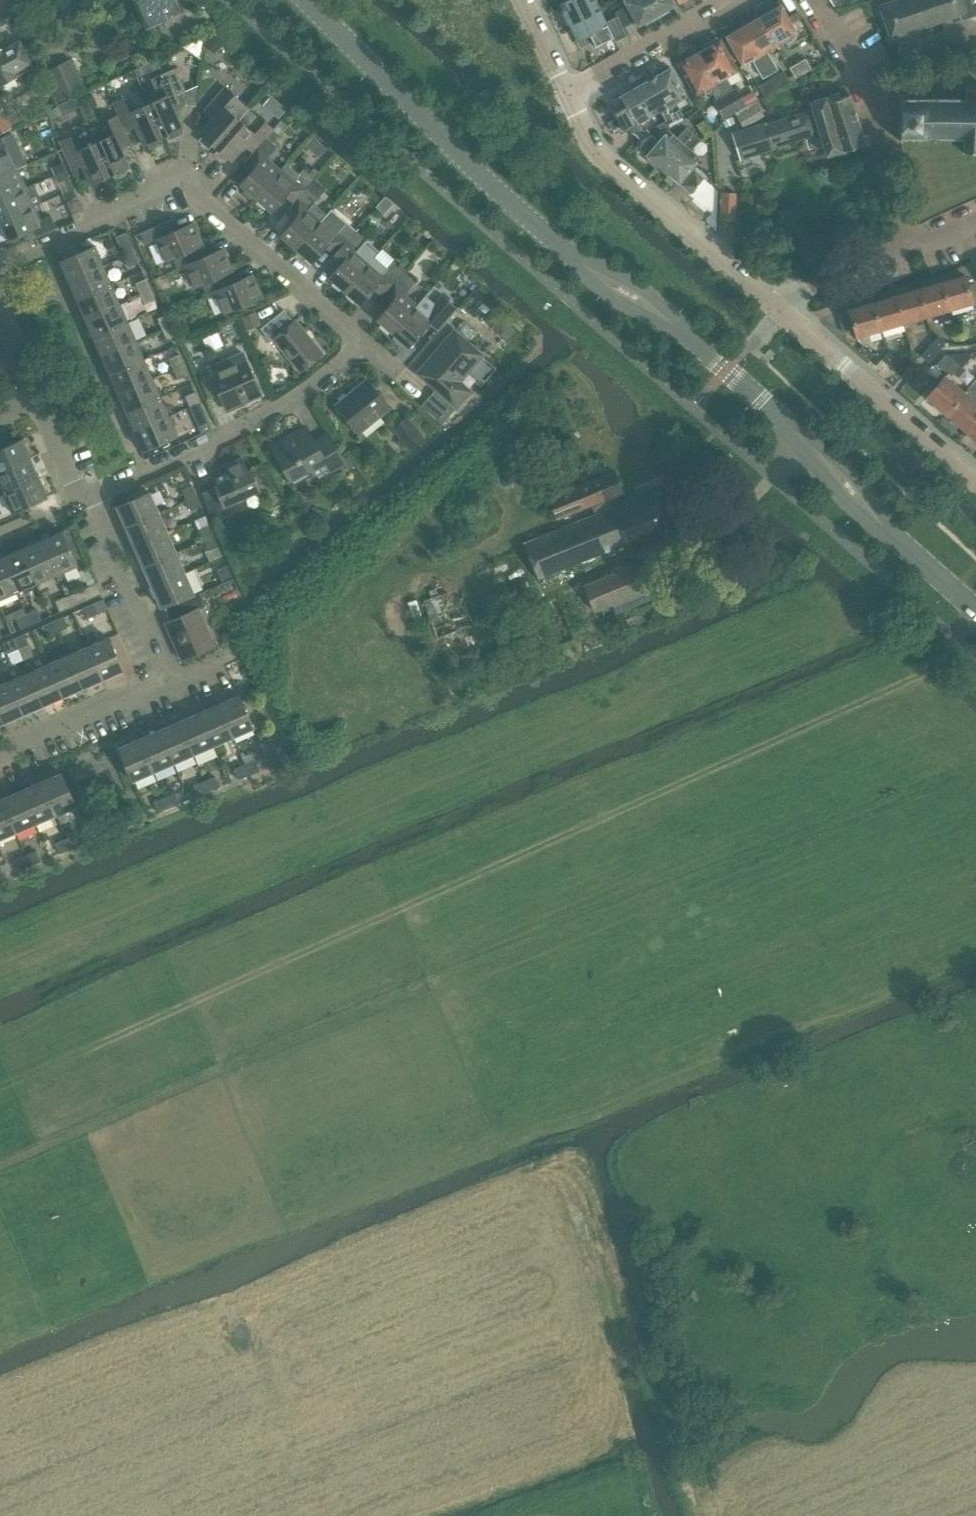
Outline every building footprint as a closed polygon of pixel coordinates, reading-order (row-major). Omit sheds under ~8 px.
[(176,0),(134,0),(147,28),(182,12),(176,0)] [(560,3),(570,24),(600,10),(600,8),(596,0),(558,0),(560,3)] [(616,13),(617,16),(622,27),(635,20),(638,25),(645,21),(647,24),(658,18),(648,0),(625,0),(628,6),(616,13)] [(658,18),(668,12),(667,9),(674,5),(672,2),(671,0),(648,0),(658,18)] [(880,6),(890,38),(909,32),(911,31),(923,27),(926,27),(926,26),(938,22),(938,23),(940,22),(940,21),(955,16),(955,17),(958,16),(957,16),(967,13),(969,19),(975,16),(975,0),(896,0),(880,6)] [(780,5),(760,17),(776,46),(785,40),(790,49),(798,45),(793,36),(797,34),(780,5)] [(600,10),(570,24),(581,46),(593,41),(595,45),(593,45),(594,47),(604,42),(613,38),(614,41),(626,36),(626,35),(622,27),(617,16),(606,22),(600,10)] [(760,17),(744,27),(770,73),(777,69),(767,51),(776,46),(760,17)] [(770,73),(744,27),(727,36),(743,65),(753,59),(763,77),(770,73)] [(216,52),(226,41),(218,33),(207,44),(216,52)] [(705,49),(700,52),(734,111),(745,105),(737,92),(734,94),(725,77),(737,70),(722,44),(720,40),(718,41),(716,38),(703,45),(705,49)] [(0,85),(20,75),(25,86),(38,79),(19,41),(2,50),(0,49),(0,84),(0,85)] [(700,52),(678,64),(696,94),(707,87),(712,94),(713,93),(727,116),(734,111),(700,52)] [(805,59),(789,68),(795,78),(811,68),(805,59)] [(85,88),(71,60),(46,72),(59,100),(85,88)] [(159,67),(156,60),(134,70),(137,77),(159,67)] [(659,75),(653,78),(675,118),(682,114),(675,102),(686,96),(670,69),(668,70),(666,67),(657,72),(659,75)] [(156,92),(145,96),(163,136),(166,135),(168,141),(179,136),(177,130),(182,128),(174,109),(184,105),(179,94),(185,91),(175,68),(151,79),(156,92)] [(783,71),(772,77),(778,87),(789,81),(783,71)] [(772,77),(760,84),(765,94),(778,87),(772,77)] [(653,78),(635,89),(651,116),(661,110),(668,122),(675,118),(653,78)] [(213,118),(200,133),(204,137),(200,142),(209,150),(213,145),(215,147),(239,120),(249,108),(225,87),(205,111),(213,118)] [(617,118),(608,123),(612,130),(621,125),(624,131),(627,130),(636,137),(640,140),(651,134),(648,128),(643,131),(639,123),(651,116),(635,89),(631,91),(630,88),(621,93),(622,96),(613,101),(619,110),(614,113),(617,118)] [(923,99),(923,97),(920,97),(920,99),(905,99),(905,97),(903,97),(902,99),(900,139),(901,139),(900,142),(903,142),(903,140),(918,140),(918,142),(921,142),(921,140),(933,140),(933,142),(936,142),(936,140),(948,140),(948,142),(950,142),(950,140),(962,140),(962,152),(975,152),(975,88),(965,88),(965,89),(964,89),(964,88),(951,88),(951,97),(950,97),(950,99),(937,99),(937,97),(935,97),(935,99),(923,99)] [(810,101),(813,109),(820,131),(828,154),(864,144),(849,95),(830,100),(828,95),(810,101)] [(123,98),(113,102),(119,115),(125,131),(135,126),(143,145),(148,143),(150,148),(161,143),(159,138),(163,136),(145,96),(126,105),(123,98)] [(737,115),(743,126),(763,114),(757,103),(737,115)] [(277,105),(271,112),(278,118),(284,111),(277,105)] [(10,127),(0,106),(0,132),(10,127)] [(11,107),(3,111),(10,125),(23,118),(18,110),(13,112),(11,107)] [(52,120),(59,117),(54,107),(47,111),(52,120)] [(218,149),(214,154),(223,162),(227,157),(231,161),(245,145),(253,153),(267,137),(273,130),(265,122),(249,108),(239,120),(215,147),(218,149)] [(820,131),(813,109),(766,123),(766,122),(752,126),(752,128),(738,132),(737,131),(732,132),(740,158),(774,148),(773,145),(820,131)] [(111,127),(93,136),(110,175),(112,175),(112,176),(116,178),(120,178),(124,176),(127,174),(128,170),(127,168),(129,167),(121,148),(131,144),(125,131),(119,115),(108,120),(111,127)] [(273,130),(267,137),(274,142),(288,125),(282,120),(273,130)] [(698,126),(704,136),(713,131),(707,120),(698,126)] [(668,126),(657,126),(662,136),(668,130),(668,126)] [(640,141),(638,148),(650,157),(648,160),(655,166),(657,164),(662,168),(693,132),(686,127),(677,138),(668,130),(662,136),(659,140),(651,134),(640,140),(640,141)] [(693,132),(662,168),(669,174),(667,176),(674,182),(676,180),(679,182),(700,157),(690,149),(699,138),(693,132)] [(18,168),(26,165),(14,134),(11,136),(0,140),(0,176),(18,168)] [(110,175),(93,136),(74,144),(70,136),(60,141),(72,169),(82,165),(91,184),(110,175)] [(257,164),(240,184),(244,188),(242,192),(249,198),(253,196),(255,198),(280,170),(268,159),(278,147),(267,137),(253,153),(249,157),(257,164)] [(63,162),(51,167),(55,175),(67,170),(63,162)] [(280,170),(255,198),(272,212),(289,192),(297,200),(307,188),(315,179),(304,169),(299,174),(286,163),(280,170)] [(681,184),(690,192),(703,178),(706,174),(697,166),(681,184)] [(0,176),(0,199),(26,188),(18,168),(0,176)] [(67,170),(55,175),(58,183),(70,178),(67,170)] [(703,178),(690,192),(695,196),(693,199),(706,210),(708,207),(713,212),(705,221),(716,230),(715,188),(712,186),(703,178)] [(0,199),(0,221),(34,206),(41,203),(33,184),(26,188),(0,199)] [(298,216),(280,235),(296,249),(321,221),(327,215),(314,203),(319,198),(307,188),(297,200),(290,209),(298,216)] [(74,189),(63,194),(67,202),(77,197),(78,197),(74,189)] [(736,193),(722,192),(721,220),(735,220),(736,193)] [(385,197),(377,206),(385,213),(393,204),(394,202),(387,195),(385,197)] [(77,197),(67,202),(72,215),(83,210),(77,197)] [(0,221),(0,222),(8,241),(23,235),(26,242),(57,228),(51,216),(40,220),(34,206),(0,221)] [(321,221),(296,249),(312,263),(330,243),(338,250),(355,230),(344,220),(331,209),(327,215),(321,221)] [(166,261),(173,258),(199,246),(199,247),(203,245),(193,223),(175,231),(170,220),(143,232),(149,244),(157,240),(166,261)] [(346,257),(329,277),(345,291),(369,263),(374,257),(379,251),(355,230),(338,250),(346,257)] [(114,236),(123,257),(133,252),(125,232),(114,236)] [(60,262),(68,280),(103,265),(95,246),(60,262)] [(195,287),(202,284),(228,272),(229,273),(232,271),(223,249),(204,257),(199,247),(199,246),(173,258),(178,270),(185,266),(195,287)] [(133,252),(123,257),(127,266),(138,262),(133,252)] [(369,263),(345,291),(361,305),(378,285),(386,293),(404,272),(392,262),(387,268),(374,257),(369,263)] [(68,280),(76,299),(111,284),(103,265),(68,280)] [(228,272),(202,284),(207,296),(215,292),(225,313),(261,297),(252,275),(233,283),(229,273),(228,272)] [(394,300),(377,319),(393,333),(417,305),(404,294),(415,282),(404,272),(386,293),(394,300)] [(965,276),(942,282),(949,309),(973,302),(965,276)] [(135,283),(139,293),(150,289),(145,278),(135,283)] [(942,282),(919,289),(926,316),(949,309),(942,282)] [(968,284),(973,301),(975,300),(975,288),(973,282),(968,284)] [(76,299),(85,318),(120,303),(111,284),(76,299)] [(150,289),(139,293),(144,304),(154,299),(150,289)] [(919,289),(895,296),(903,323),(926,316),(919,289)] [(417,305),(393,333),(395,335),(394,337),(394,338),(394,339),(395,340),(396,341),(397,342),(397,343),(398,343),(399,344),(400,345),(401,345),(402,346),(404,346),(405,344),(409,347),(429,324),(438,332),(458,309),(443,295),(434,305),(424,297),(417,305)] [(895,296),(872,303),(880,329),(903,323),(895,296)] [(85,318),(93,337),(128,322),(120,303),(85,318)] [(872,303),(849,310),(858,341),(863,345),(870,336),(869,333),(880,329),(872,303)] [(271,341),(273,339),(300,372),(323,353),(296,320),(294,322),(284,310),(261,329),(271,341)] [(491,311),(484,319),(490,324),(494,325),(500,318),(491,311)] [(248,329),(259,324),(254,312),(243,317),(248,329)] [(157,319),(162,329),(172,325),(167,314),(157,319)] [(93,337),(101,356),(136,341),(128,322),(93,337)] [(172,325),(162,329),(167,340),(177,336),(172,325)] [(454,331),(417,373),(435,389),(422,405),(443,423),(470,391),(455,378),(462,370),(466,373),(482,355),(454,331)] [(208,350),(222,344),(216,332),(202,338),(208,350)] [(933,343),(930,346),(937,352),(945,343),(939,337),(933,343)] [(101,356),(109,375),(144,360),(136,341),(101,356)] [(930,346),(922,356),(928,361),(929,362),(929,361),(937,352),(930,346)] [(882,359),(892,368),(899,360),(889,351),(882,359)] [(208,368),(210,373),(199,378),(209,400),(220,395),(227,410),(261,396),(242,353),(208,368)] [(168,359),(173,370),(183,365),(179,354),(168,359)] [(946,354),(937,364),(944,369),(952,360),(958,366),(961,368),(971,357),(967,354),(946,354)] [(109,375),(118,394),(153,379),(144,360),(109,375)] [(899,360),(892,368),(902,376),(908,368),(899,360)] [(183,365),(173,370),(178,380),(188,376),(183,365)] [(926,397),(946,414),(964,392),(945,376),(926,397)] [(118,394),(126,413),(161,397),(153,379),(118,394)] [(365,381),(336,404),(360,433),(389,409),(375,393),(370,387),(365,381)] [(195,391),(185,396),(189,407),(200,402),(195,391)] [(965,430),(975,418),(975,403),(964,392),(946,414),(965,430)] [(126,413),(134,432),(169,416),(161,397),(126,413)] [(200,402),(189,407),(190,407),(201,435),(212,430),(208,420),(200,402)] [(169,416),(134,432),(143,451),(178,435),(169,416)] [(393,429),(409,449),(423,437),(407,417),(393,429)] [(975,440),(975,418),(965,430),(975,440)] [(289,436),(271,446),(294,485),(341,458),(328,435),(315,442),(308,430),(291,440),(289,436)] [(30,459),(22,440),(0,449),(0,472),(30,459)] [(354,465),(349,456),(343,460),(348,469),(354,465)] [(218,485),(201,492),(213,519),(226,513),(223,505),(260,488),(251,469),(248,471),(242,458),(212,472),(218,485)] [(4,493),(39,478),(30,459),(0,472),(0,485),(4,493)] [(595,515),(524,544),(538,579),(624,544),(625,549),(630,547),(631,551),(683,530),(664,484),(620,502),(617,495),(622,493),(614,471),(548,498),(557,519),(591,505),(595,515)] [(39,478),(4,493),(12,513),(47,497),(39,478)] [(182,490),(187,500),(197,496),(192,485),(182,490)] [(117,507),(126,527),(158,512),(150,492),(117,507)] [(197,496),(187,500),(191,511),(201,506),(197,496)] [(126,527),(134,547),(167,532),(158,512),(126,527)] [(199,530),(204,541),(214,536),(209,526),(199,530)] [(62,531),(42,539),(57,574),(59,580),(66,577),(64,571),(77,566),(62,531)] [(134,547),(143,567),(176,552),(167,532),(134,547)] [(214,536),(204,541),(208,551),(219,547),(214,536)] [(42,539),(22,548),(37,583),(57,574),(42,539)] [(22,548),(2,557),(17,592),(37,583),(22,548)] [(143,567),(152,587),(185,573),(176,552),(143,567)] [(0,558),(0,599),(17,592),(2,557),(0,558)] [(612,604),(616,614),(651,599),(637,564),(584,585),(594,611),(612,604)] [(217,570),(221,581),(231,576),(227,566),(217,570)] [(161,607),(164,606),(194,593),(185,573),(152,587),(161,607)] [(66,584),(62,586),(67,596),(71,607),(101,594),(97,583),(94,584),(88,587),(70,595),(66,584)] [(194,593),(164,606),(170,621),(167,622),(184,659),(212,647),(196,610),(205,606),(199,591),(194,593)] [(67,596),(56,601),(61,611),(71,607),(67,596)] [(104,599),(83,608),(87,619),(108,609),(104,599)] [(37,609),(27,614),(31,624),(41,620),(37,609)] [(31,624),(27,614),(16,619),(21,629),(31,624)] [(63,617),(53,621),(58,632),(68,627),(63,617)] [(58,632),(53,621),(43,626),(47,636),(58,632)] [(24,634),(14,638),(18,649),(28,644),(24,634)] [(18,649),(14,638),(3,643),(8,653),(18,649)] [(109,638),(89,646),(103,679),(123,671),(109,638)] [(89,646),(69,655),(83,688),(103,679),(89,646)] [(69,655),(48,664),(63,697),(83,688),(69,655)] [(48,664),(28,673),(43,706),(63,697),(48,664)] [(28,673),(8,681),(23,714),(43,706),(28,673)] [(0,685),(0,717),(3,723),(23,714),(8,681),(0,685)] [(239,695),(219,704),(233,737),(253,728),(239,695)] [(219,704),(199,713),(213,745),(233,737),(219,704)] [(199,713),(179,722),(193,754),(213,745),(199,713)] [(179,722),(159,730),(173,763),(193,754),(179,722)] [(159,730),(139,739),(153,772),(173,763),(159,730)] [(153,772),(139,739),(118,748),(133,781),(153,772)] [(243,752),(240,754),(245,764),(249,775),(259,770),(252,754),(245,757),(243,752)] [(276,752),(266,756),(270,767),(281,763),(276,752)] [(249,775),(244,764),(234,769),(238,779),(249,775)] [(61,773),(41,782),(56,815),(76,806),(61,773)] [(215,776),(205,781),(209,791),(220,787),(215,776)] [(209,791),(205,781),(194,785),(198,796),(209,791)] [(41,782),(21,791),(36,823),(56,815),(41,782)] [(21,791),(1,799),(16,832),(36,823),(21,791)] [(175,793),(164,797),(169,808),(179,803),(175,793)] [(169,808),(164,797),(153,802),(158,813),(169,808)] [(0,800),(0,839),(16,832),(1,799),(0,800)] [(76,833),(66,837),(70,848),(81,843),(76,833)] [(70,848),(66,837),(55,842),(59,852),(70,848)] [(36,850),(25,855),(30,865),(40,861),(36,850)] [(30,865),(25,855),(15,860),(19,870),(30,865)]
